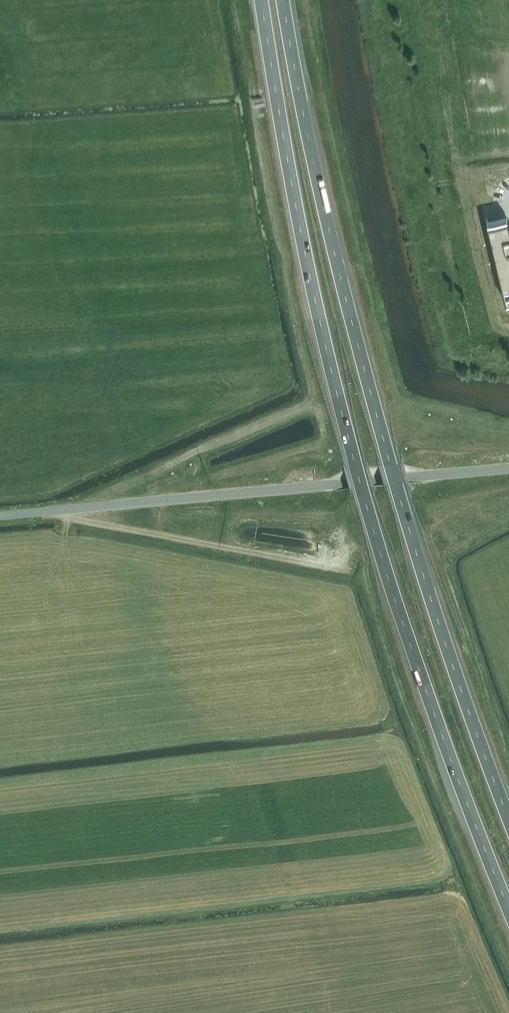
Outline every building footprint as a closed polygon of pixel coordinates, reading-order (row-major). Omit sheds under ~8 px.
[(487,223),(505,297),(508,296),(508,223),(508,218),(487,223)]
